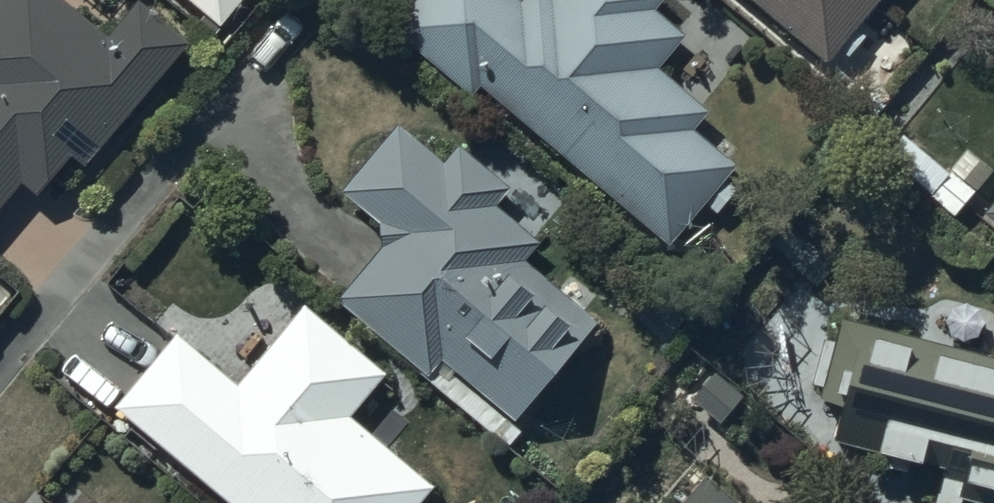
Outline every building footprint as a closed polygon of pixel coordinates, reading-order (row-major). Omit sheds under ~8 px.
[(24,174),(39,186),(73,145),(86,156),(190,33),(151,0),(134,0),(108,31),(71,0),(0,0),(0,203),(24,174)] [(223,40),(254,4),(261,10),(269,0),(178,0),(223,40)] [(705,193),(720,205),(740,181),(725,169),(735,158),(691,120),(707,101),(656,58),(683,26),(653,1),(654,0),(407,0),(391,19),(476,91),(484,80),(668,236),(705,193)] [(828,49),(868,0),(769,0),(828,49)] [(447,156),(400,117),(345,182),(383,214),(384,238),(338,293),(432,371),(445,355),(517,415),(601,315),(527,253),(542,235),(537,231),(563,200),(500,149),(490,161),(462,138),(447,156)] [(908,166),(955,209),(993,167),(970,145),(950,166),(928,145),(908,166)] [(306,297),(240,376),(178,324),(116,398),(242,502),(414,502),(434,479),(351,409),(387,366),(306,297)] [(845,309),(838,332),(827,329),(814,373),(825,377),(821,391),(842,397),(832,433),(882,448),(886,435),(892,436),(888,453),(907,458),(911,442),(926,446),(924,451),(946,457),(934,497),(956,502),(964,502),(968,488),(993,496),(993,352),(845,309)] [(710,463),(678,502),(760,502),(710,463)]
